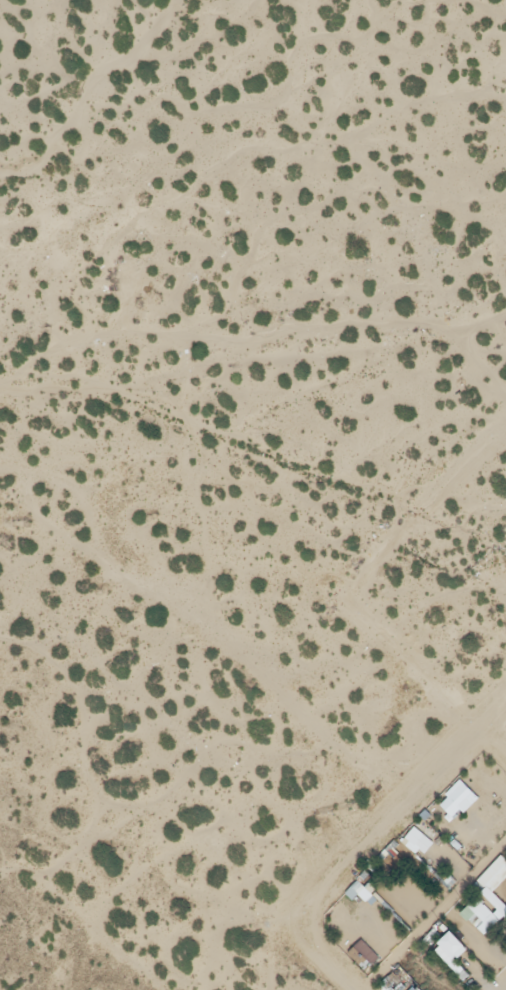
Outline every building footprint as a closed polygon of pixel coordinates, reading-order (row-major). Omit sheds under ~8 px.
[(439,800),(455,817),(479,794),(463,777),(439,800)]
